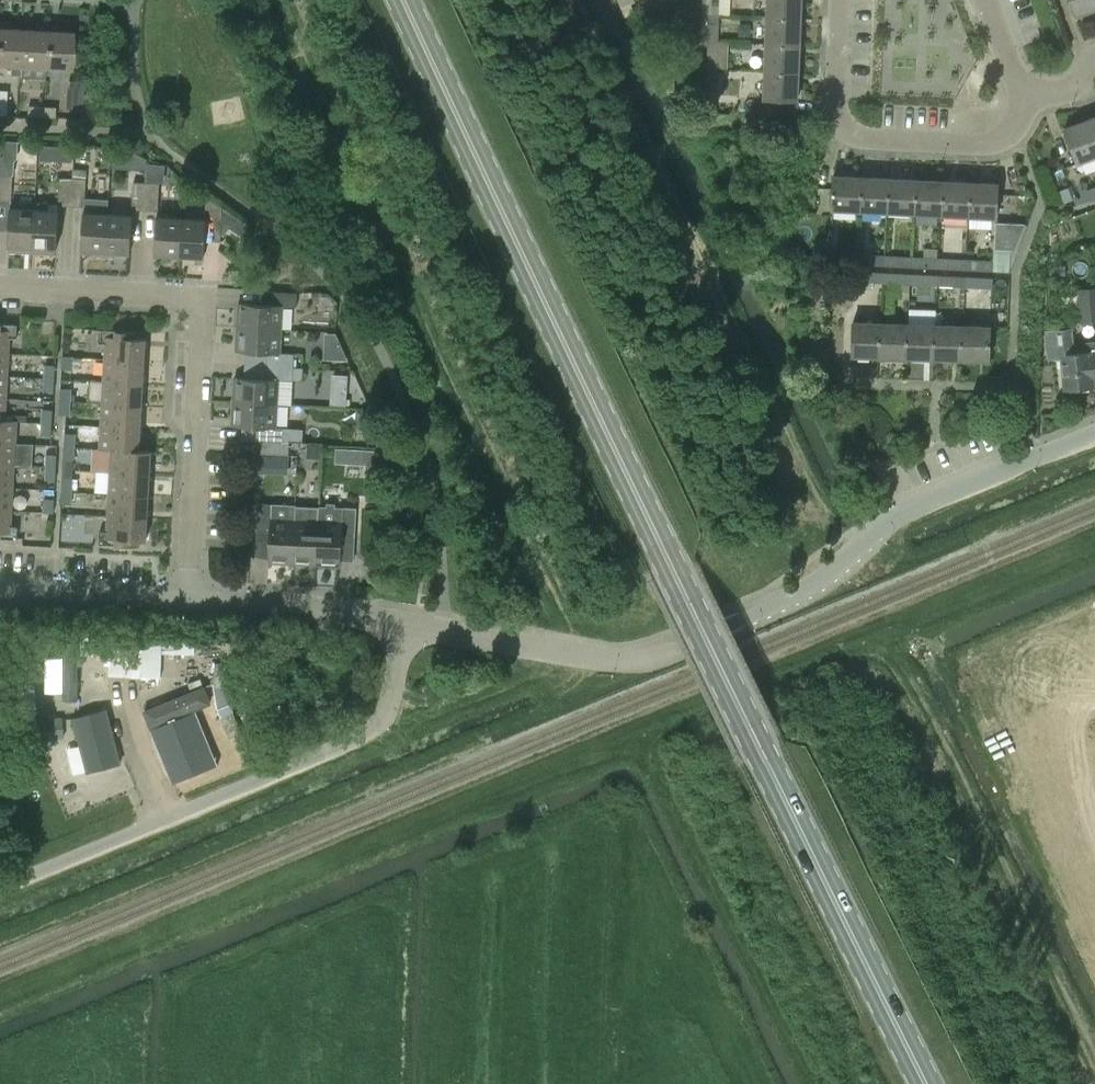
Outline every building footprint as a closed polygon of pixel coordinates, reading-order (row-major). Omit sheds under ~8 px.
[(708,14),(718,15),(729,15),(729,0),(708,0),(708,14)] [(800,18),(801,0),(767,0),(767,17),(800,18)] [(1094,9),(1094,0),(1070,0),(1076,16),(1094,9)] [(708,14),(707,41),(717,42),(718,15),(708,14)] [(765,44),(799,45),(800,18),(767,17),(765,44)] [(0,22),(0,64),(11,65),(10,75),(19,75),(20,65),(22,30),(6,29),(6,23),(0,22)] [(44,67),(47,25),(35,25),(35,31),(22,30),(20,65),(19,75),(19,78),(32,78),(32,66),(44,67)] [(47,25),(44,67),(69,68),(71,33),(58,33),(59,26),(47,25)] [(717,42),(707,41),(706,68),(727,69),(728,42),(717,42)] [(765,44),(764,71),(798,72),(799,45),(765,44)] [(727,69),(706,68),(705,94),(704,111),(734,112),(734,95),(726,94),(727,69)] [(798,72),(764,71),(763,98),(797,100),(798,72)] [(72,78),(71,107),(86,107),(87,79),(72,78)] [(28,116),(42,117),(42,106),(42,99),(29,98),(28,116)] [(42,106),(42,117),(56,117),(56,107),(42,106)] [(1094,158),(1094,131),(1090,118),(1064,128),(1078,164),(1094,158)] [(146,169),(147,158),(134,150),(115,146),(113,168),(146,169)] [(58,205),(71,206),(72,178),(73,169),(61,168),(60,177),(59,177),(58,205)] [(0,174),(0,230),(6,231),(6,247),(7,247),(6,252),(30,253),(32,209),(18,208),(18,205),(16,202),(10,202),(12,175),(0,174)] [(859,210),(861,176),(833,175),(831,209),(859,210)] [(859,210),(886,212),(888,178),(861,176),(859,210)] [(888,178),(886,212),(913,214),(915,179),(888,178)] [(915,179),(913,214),(940,215),(942,181),(915,179)] [(144,210),(146,182),(132,181),(131,209),(144,210)] [(942,181),(940,215),(967,217),(969,182),(942,181)] [(159,183),(146,182),(144,210),(158,211),(159,183)] [(969,182),(967,217),(971,217),(971,221),(979,222),(979,217),(995,218),(997,184),(969,182)] [(1086,189),(1091,202),(1094,201),(1094,186),(1086,189)] [(204,219),(180,217),(178,256),(202,258),(203,240),(220,241),(222,207),(206,196),(204,219)] [(56,210),(32,209),(30,253),(53,254),(54,249),(56,210)] [(106,213),(81,212),(79,250),(98,251),(98,257),(103,257),(106,213)] [(130,215),(106,213),(103,257),(113,258),(113,252),(128,253),(130,215)] [(178,256),(180,217),(157,216),(155,255),(178,256)] [(992,261),(965,259),(964,270),(1008,272),(1009,272),(1027,222),(995,222),(994,249),(992,249),(992,261)] [(813,242),(812,262),(815,262),(818,263),(829,263),(830,252),(830,245),(830,243),(813,242)] [(857,244),(856,254),(865,254),(865,245),(857,244)] [(841,253),(840,264),(856,264),(856,254),(841,253)] [(868,254),(868,265),(883,266),(883,255),(868,254)] [(895,256),(895,266),(910,267),(910,256),(895,256)] [(910,256),(910,267),(937,268),(937,258),(910,256)] [(937,258),(937,268),(964,270),(965,259),(937,258)] [(882,283),(882,272),(855,270),(855,281),(882,283)] [(909,273),(882,272),(882,283),(909,284),(909,273)] [(909,273),(909,284),(936,285),(936,275),(909,273)] [(963,287),(963,276),(936,275),(936,285),(963,287)] [(1010,278),(963,276),(963,287),(1009,289),(1010,278)] [(1078,288),(1081,323),(1094,322),(1094,286),(1078,288)] [(236,329),(280,331),(281,306),(237,304),(236,329)] [(852,357),(880,358),(881,324),(853,323),(852,357)] [(0,324),(0,354),(8,355),(9,339),(17,340),(18,325),(0,324)] [(881,324),(880,358),(907,359),(908,325),(881,324)] [(934,359),(935,325),(908,325),(907,359),(934,359)] [(934,359),(961,360),(962,326),(935,325),(934,359)] [(962,326),(961,360),(989,361),(990,327),(962,326)] [(265,367),(293,369),(293,367),(293,353),(279,352),(280,331),(236,329),(235,353),(266,355),(265,367)] [(137,332),(98,330),(97,344),(103,344),(103,358),(144,361),(145,339),(137,338),(137,332)] [(1061,354),(1064,388),(1094,385),(1093,373),(1094,373),(1094,341),(1072,344),(1070,330),(1052,332),(1054,354),(1061,354)] [(326,343),(342,344),(337,333),(326,332),(326,343)] [(0,354),(0,377),(7,377),(8,355),(0,354)] [(62,356),(61,369),(72,370),(73,357),(62,356)] [(144,361),(103,358),(101,381),(142,383),(144,361)] [(43,377),(54,378),(55,365),(44,365),(43,377)] [(231,402),(275,405),(291,406),(292,379),(293,369),(265,367),(264,381),(233,379),(231,402)] [(293,367),(293,369),(292,379),(302,380),(303,367),(293,367)] [(332,387),(347,388),(348,375),(333,374),(332,387)] [(54,391),(54,378),(43,377),(42,390),(54,391)] [(142,383),(101,381),(100,403),(141,405),(142,383)] [(59,405),(70,406),(71,388),(60,388),(59,405)] [(0,399),(0,421),(15,422),(16,421),(5,420),(6,399),(0,399)] [(275,405),(231,402),(230,426),(262,427),(261,440),(289,442),(289,428),(274,427),(275,405)] [(141,405),(100,403),(99,425),(140,428),(141,405)] [(70,415),(70,406),(59,405),(58,414),(70,415)] [(40,424),(52,424),(53,410),(41,409),(40,424)] [(0,421),(0,443),(14,444),(15,422),(0,421)] [(51,435),(52,424),(40,424),(39,435),(51,435)] [(140,428),(99,425),(97,447),(150,450),(150,449),(138,448),(140,428)] [(63,444),(75,445),(75,434),(64,433),(63,444)] [(289,442),(261,440),(260,454),(270,454),(276,454),(288,455),(289,442)] [(0,443),(0,466),(13,466),(14,444),(0,443)] [(75,445),(63,444),(62,459),(88,460),(89,446),(75,445)] [(306,444),(306,452),(320,453),(320,444),(306,444)] [(150,450),(97,447),(97,449),(110,449),(109,470),(149,473),(150,450)] [(363,448),(344,447),(344,462),(362,463),(363,448)] [(270,454),(260,454),(256,453),(256,470),(269,471),(270,454)] [(45,463),(56,464),(57,455),(45,454),(45,463)] [(55,481),(56,464),(45,463),(44,479),(55,481)] [(0,466),(0,488),(12,489),(13,466),(0,466)] [(149,473),(109,470),(108,493),(148,495),(149,473)] [(61,490),(72,491),(73,478),(62,477),(61,490)] [(0,488),(0,510),(11,511),(12,489),(0,488)] [(71,504),(72,491),(61,490),(60,503),(71,504)] [(148,495),(108,493),(106,515),(146,518),(148,495)] [(42,512),(53,513),(54,499),(43,498),(42,512)] [(269,560),(293,561),(295,517),(271,516),(272,503),(257,503),(256,530),(270,531),(269,560)] [(319,507),(295,506),(295,517),(293,561),(317,563),(320,518),(319,518),(319,507)] [(320,518),(317,563),(340,564),(342,535),(355,535),(356,508),(319,506),(319,507),(319,518),(320,518)] [(0,510),(0,539),(17,540),(18,528),(10,527),(11,511),(0,510)] [(146,518),(106,515),(106,530),(98,530),(97,544),(136,546),(137,539),(145,540),(146,518)] [(81,635),(81,654),(110,655),(110,673),(161,675),(162,638),(81,635)] [(35,653),(21,652),(20,676),(33,676),(35,653)] [(228,663),(215,662),(213,686),(227,687),(228,663)] [(97,684),(98,669),(45,669),(46,684),(97,684)] [(205,687),(144,712),(173,781),(201,770),(197,760),(212,754),(194,710),(212,703),(205,687)] [(110,706),(75,716),(90,772),(125,762),(110,706)] [(22,714),(10,716),(13,736),(21,735),(22,747),(40,744),(38,734),(39,734),(35,710),(22,712),(22,714)] [(232,711),(220,716),(228,738),(241,733),(232,711)]
